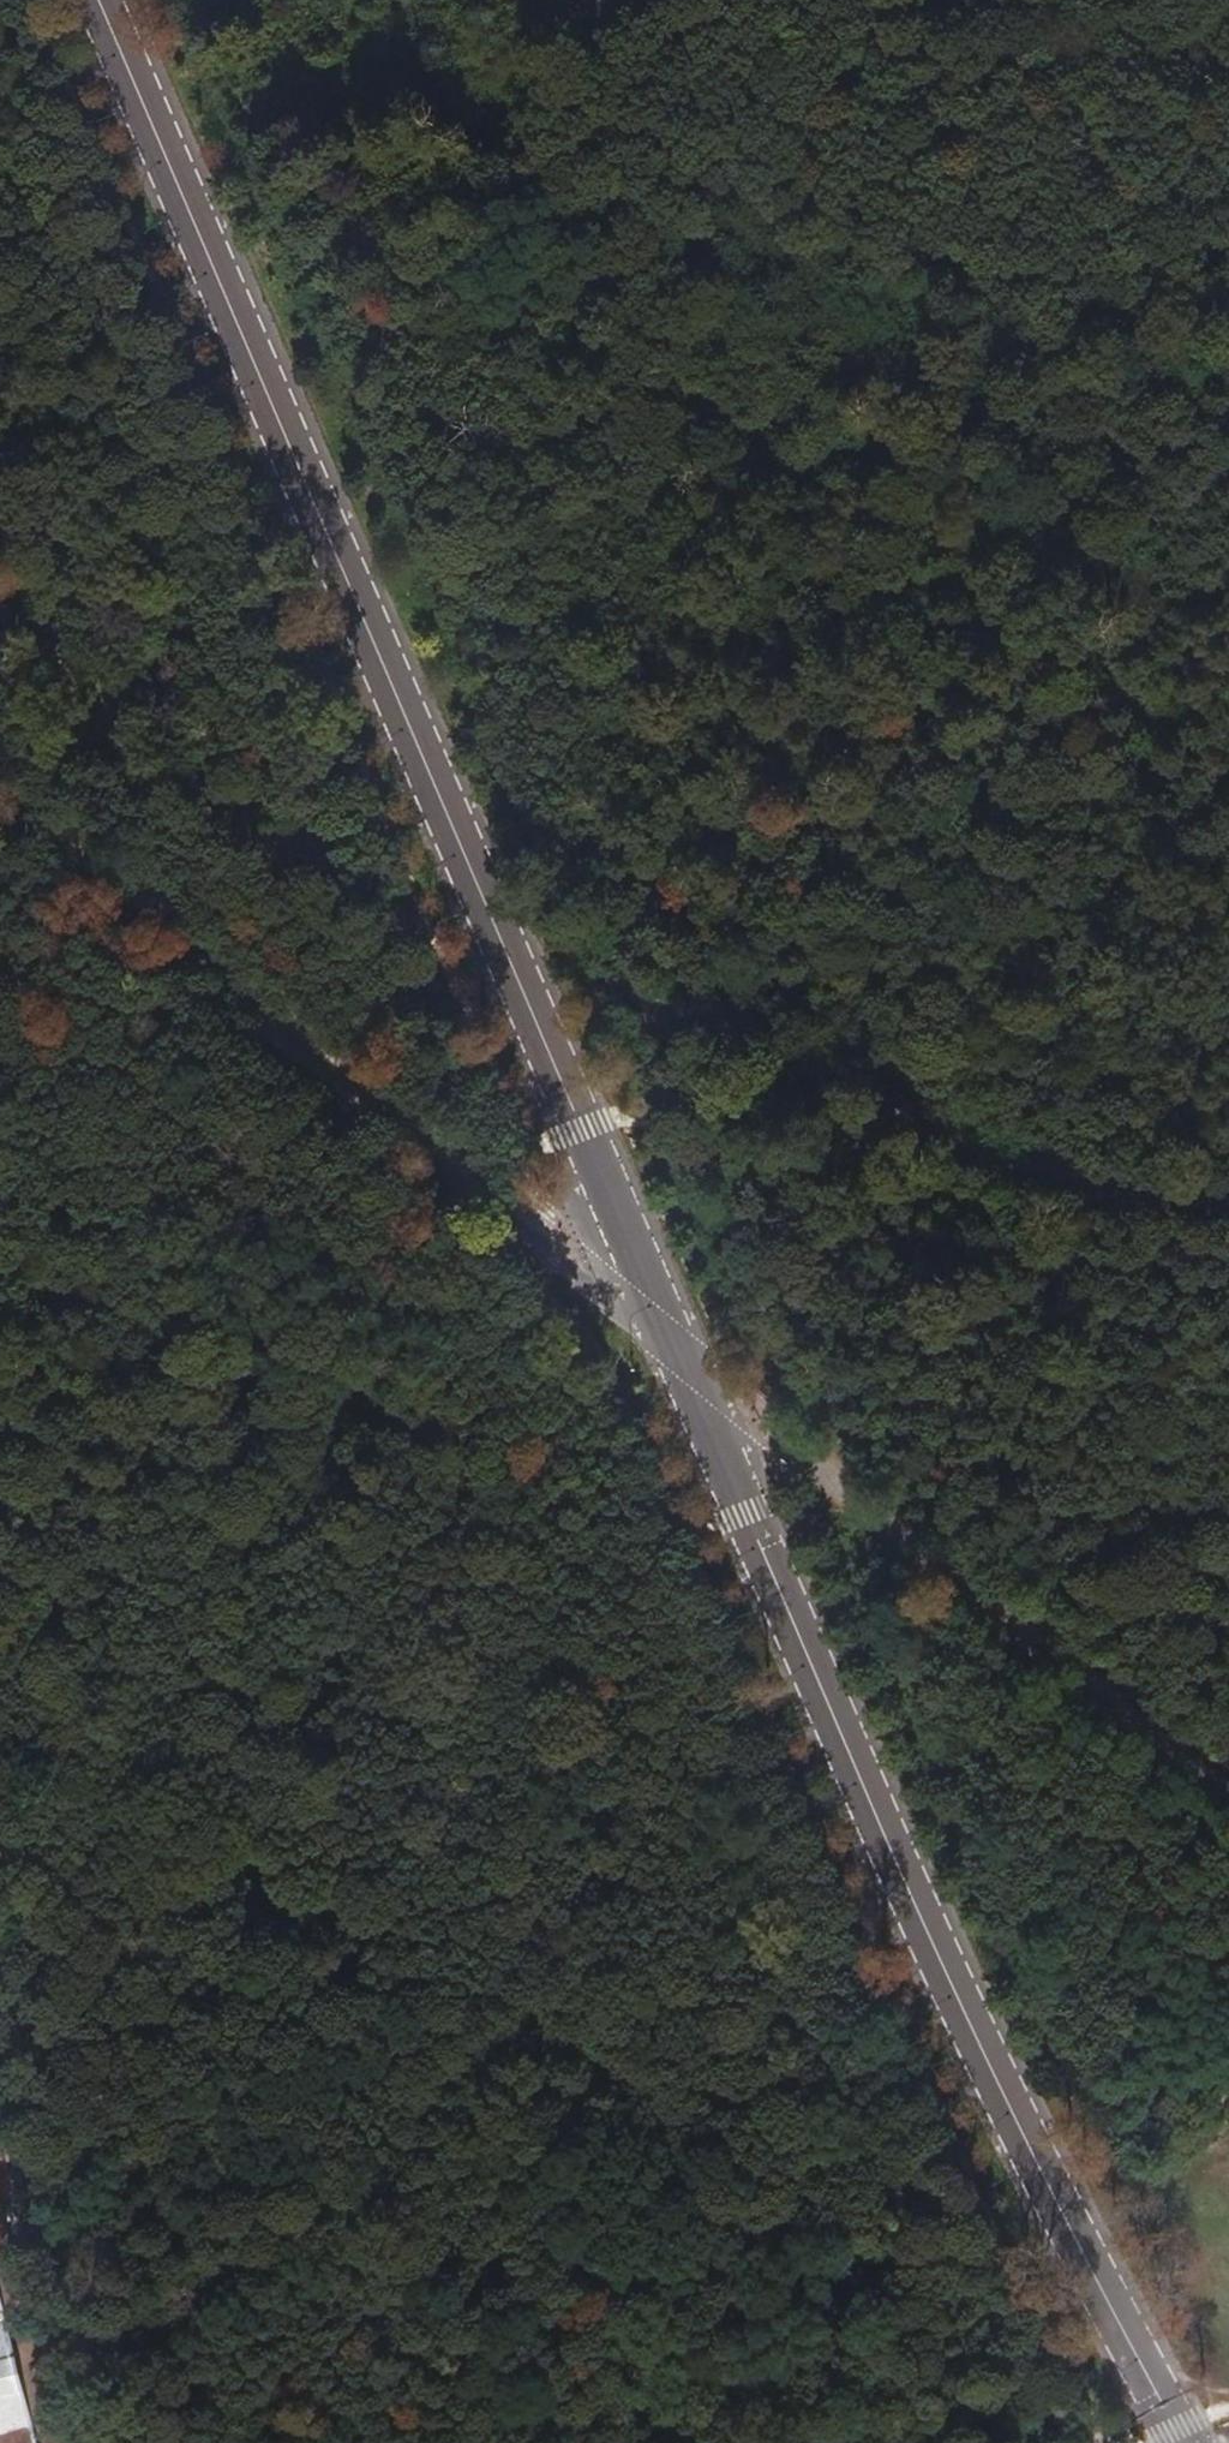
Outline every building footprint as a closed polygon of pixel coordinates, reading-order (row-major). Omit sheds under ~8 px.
[(11,2248),(0,2251),(0,2442),(59,2442),(11,2248)]
